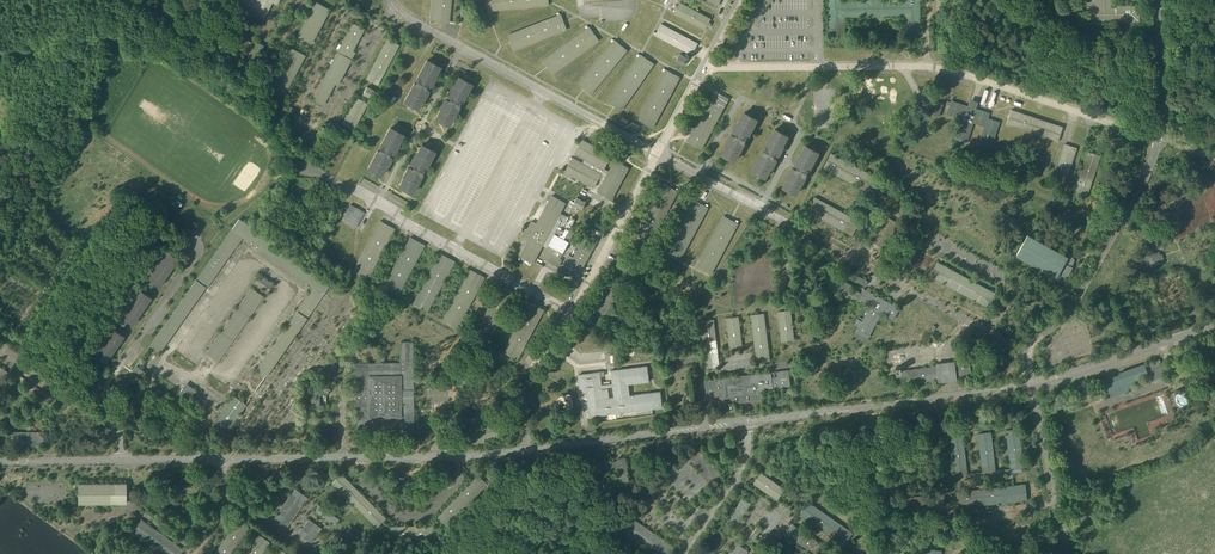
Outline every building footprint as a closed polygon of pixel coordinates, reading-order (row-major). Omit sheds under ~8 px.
[(231,2),(231,3),(264,19),(272,3),(277,5),(279,0),(232,0),(231,2)] [(433,21),(448,22),(451,0),(435,0),(433,21)] [(492,11),(549,5),(548,0),(491,0),(492,11)] [(829,34),(845,34),(845,17),(904,16),(904,34),(920,33),(920,0),(828,0),(829,34)] [(1087,22),(1139,21),(1139,5),(1112,6),(1112,0),(1087,0),(1087,22)] [(316,2),(297,37),(311,44),(329,9),(316,2)] [(711,19),(680,3),(678,6),(675,5),(674,8),(676,10),(674,14),(705,30),(707,26),(709,28),(711,24),(709,23),(711,19)] [(561,14),(508,35),(514,50),(567,30),(561,14)] [(353,23),(312,100),(323,105),(334,84),(337,85),(355,52),(352,50),(364,29),(353,23)] [(695,42),(661,24),(655,35),(689,53),(695,42)] [(589,27),(543,60),(552,73),(599,40),(589,27)] [(387,39),(366,79),(377,85),(399,45),(387,39)] [(615,40),(578,84),(590,94),(627,50),(615,40)] [(291,48),(269,91),(282,98),(305,55),(291,48)] [(687,58),(680,54),(676,61),(683,65),(687,58)] [(640,55),(608,101),(621,110),(654,64),(640,55)] [(427,56),(400,106),(414,113),(441,63),(427,56)] [(666,70),(638,120),(652,128),(680,77),(666,70)] [(457,72),(430,122),(444,129),(470,79),(457,72)] [(367,87),(363,94),(370,98),(374,91),(367,87)] [(529,152),(547,118),(493,91),(476,124),(529,152)] [(715,91),(687,141),(702,149),(729,98),(715,91)] [(356,98),(342,124),(353,130),(367,104),(356,98)] [(945,100),(940,117),(945,118),(946,114),(950,101),(945,100)] [(943,104),(934,101),(929,114),(938,117),(943,104)] [(989,113),(951,101),(947,114),(961,119),(954,139),(966,143),(973,123),(984,126),(987,118),(989,113)] [(744,107),(717,157),(732,165),(759,115),(744,107)] [(1063,127),(1011,110),(1006,125),(1058,142),(1063,127)] [(984,126),(977,147),(990,151),(999,122),(987,118),(984,126)] [(774,123),(747,173),(762,181),(789,131),(774,123)] [(641,133),(647,135),(651,128),(645,126),(641,133)] [(473,128),(455,161),(506,188),(509,188),(518,171),(520,169),(514,169),(514,167),(510,167),(503,163),(496,159),(496,155),(492,155),(492,152),(488,152),(487,148),(488,148),(487,144),(490,144),(495,143),(496,148),(498,144),(501,143),(497,141),(493,142),(495,139),(473,128)] [(386,132),(364,172),(378,179),(400,139),(386,132)] [(421,137),(394,188),(408,195),(435,145),(421,137)] [(538,150),(544,152),(549,140),(543,138),(538,150)] [(804,139),(777,190),(791,197),(819,147),(804,139)] [(611,155),(582,140),(575,153),(585,159),(582,164),(572,158),(563,175),(568,177),(569,174),(594,187),(601,174),(606,177),(598,192),(611,199),(628,168),(615,161),(609,171),(604,169),(611,155)] [(1064,144),(1055,173),(1067,177),(1077,148),(1064,144)] [(631,151),(623,146),(619,154),(627,158),(631,151)] [(1088,152),(1074,194),(1086,198),(1100,156),(1088,152)] [(882,181),(831,154),(824,168),(874,195),(882,181)] [(486,232),(506,193),(452,166),(433,204),(438,206),(440,201),(481,222),(478,228),(486,232)] [(1039,171),(1032,169),(1029,177),(1037,179),(1039,171)] [(664,184),(637,234),(651,242),(678,192),(664,184)] [(909,201),(893,192),(890,197),(907,206),(909,201)] [(572,236),(558,229),(553,238),(548,235),(565,203),(551,196),(536,225),(533,223),(524,239),(527,241),(519,256),(533,263),(543,245),(548,248),(542,258),(556,265),(560,258),(568,242),(570,239),(572,236)] [(577,198),(577,197),(573,204),(582,209),(586,202),(584,201),(577,198)] [(859,222),(814,197),(807,211),(852,235),(859,222)] [(694,200),(667,250),(681,258),(708,208),(694,200)] [(364,212),(350,205),(342,221),(355,228),(364,212)] [(885,212),(870,241),(873,243),(872,246),(879,250),(880,247),(884,249),(898,223),(887,217),(888,214),(885,212)] [(724,216),(697,266),(711,274),(738,223),(724,216)] [(164,354),(240,235),(267,252),(273,242),(235,218),(153,347),(164,354)] [(380,221),(353,271),(367,279),(394,229),(380,221)] [(579,248),(574,258),(569,255),(563,265),(568,268),(567,271),(577,277),(597,240),(587,234),(581,245),(579,248)] [(1037,240),(1027,235),(1017,255),(1026,260),(1026,261),(1027,260),(1031,262),(1030,263),(1031,263),(1035,265),(1036,266),(1036,265),(1040,268),(1041,268),(1045,270),(1045,271),(1045,270),(1050,273),(1049,273),(1050,274),(1050,273),(1051,273),(1050,276),(1060,281),(1061,281),(1062,281),(1063,280),(1074,260),(1074,259),(1074,258),(1065,253),(1063,255),(1061,254),(1061,253),(1060,253),(1056,251),(1056,250),(1056,251),(1051,248),(1052,248),(1051,248),(1047,246),(1047,245),(1046,245),(1046,246),(1042,243),(1042,242),(1041,243),(1037,241),(1037,240)] [(410,238),(383,288),(397,295),(424,245),(410,238)] [(581,245),(570,239),(568,242),(579,248),(581,245)] [(163,286),(180,257),(166,249),(149,278),(163,286)] [(1159,251),(1147,255),(1151,267),(1163,263),(1162,259),(1163,259),(1162,254),(1160,254),(1159,251)] [(440,254),(413,304),(427,311),(454,261),(440,254)] [(669,282),(624,257),(617,271),(662,295),(669,282)] [(563,265),(560,264),(562,260),(560,258),(556,265),(567,271),(568,268),(563,265)] [(995,294),(937,262),(930,276),(988,307),(995,294)] [(470,270),(443,320),(457,328),(484,278),(470,270)] [(261,273),(255,281),(268,292),(274,284),(261,273)] [(900,308),(863,289),(861,294),(857,291),(856,293),(852,290),(854,287),(833,276),(827,286),(848,297),(849,295),(858,299),(857,300),(870,307),(862,321),(857,319),(854,324),(859,327),(855,334),(866,340),(881,313),(894,319),(900,308)] [(868,281),(859,276),(856,281),(865,286),(868,281)] [(609,279),(606,277),(598,289),(601,290),(592,305),(605,313),(623,285),(610,277),(609,279)] [(500,286),(473,336),(487,344),(514,294),(500,286)] [(206,353),(219,362),(264,295),(251,287),(206,353)] [(122,316),(136,324),(154,296),(140,288),(122,316)] [(544,310),(530,302),(502,352),(517,360),(544,310)] [(790,310),(778,312),(781,342),(794,340),(790,310)] [(587,312),(583,319),(590,323),(594,316),(587,312)] [(770,361),(764,313),(751,315),(757,362),(770,361)] [(738,317),(726,318),(730,351),(742,349),(738,317)] [(713,320),(701,321),(707,368),(719,367),(713,320)] [(108,363),(127,335),(114,327),(95,354),(108,363)] [(400,342),(400,363),(355,364),(356,430),(401,429),(401,432),(413,432),(413,342),(400,342)] [(700,351),(675,354),(676,360),(700,357),(700,351)] [(954,361),(936,364),(937,366),(901,371),(897,372),(897,371),(895,372),(896,377),(908,376),(909,384),(938,381),(957,379),(957,378),(971,376),(970,362),(955,364),(954,361)] [(1125,372),(1102,380),(1108,397),(1128,390),(1127,388),(1136,385),(1134,380),(1148,375),(1149,381),(1165,375),(1162,366),(1151,369),(1149,363),(1144,364),(1124,371),(1125,372)] [(133,369),(143,376),(147,371),(137,364),(133,369)] [(332,364),(329,370),(338,373),(340,368),(332,364)] [(604,371),(579,375),(581,393),(587,392),(590,417),(662,407),(660,392),(630,396),(628,384),(649,382),(647,366),(611,370),(613,384),(602,385),(600,376),(604,376),(604,371)] [(771,372),(705,380),(708,405),(763,399),(762,389),(790,386),(789,370),(775,372),(775,377),(772,377),(771,372)] [(56,401),(13,371),(10,375),(53,406),(56,401)] [(848,377),(839,378),(840,387),(849,386),(848,377)] [(186,382),(180,393),(190,400),(197,389),(186,382)] [(327,387),(313,387),(313,406),(327,406),(327,387)] [(227,434),(247,404),(233,395),(213,425),(227,434)] [(1167,416),(1146,422),(1150,435),(1137,439),(1133,427),(1130,428),(1135,444),(1155,438),(1153,428),(1169,423),(1167,416)] [(1006,431),(1010,469),(1025,467),(1020,429),(1006,431)] [(43,432),(10,433),(10,446),(43,445),(43,432)] [(979,434),(982,473),(998,471),(995,433),(979,434)] [(953,476),(969,474),(966,435),(950,437),(953,476)] [(599,473),(600,480),(614,478),(613,476),(620,475),(619,470),(611,471),(611,472),(608,473),(608,472),(599,473)] [(784,489),(761,473),(753,483),(777,500),(784,489)] [(477,475),(436,518),(438,520),(441,523),(445,527),(486,483),(477,475)] [(126,483),(78,484),(78,503),(126,503),(126,483)] [(955,494),(957,508),(1027,500),(1025,486),(955,494)] [(274,518),(288,526),(308,496),(294,487),(274,518)] [(943,494),(935,495),(936,503),(944,502),(943,494)] [(743,498),(725,524),(733,530),(751,503),(743,498)] [(853,533),(808,502),(799,515),(844,546),(853,533)] [(335,525),(340,518),(319,504),(314,511),(335,525)] [(630,517),(621,529),(657,553),(672,553),(676,548),(630,517)] [(308,518),(298,534),(312,543),(322,527),(308,518)] [(141,519),(132,532),(163,553),(181,553),(184,550),(141,519)] [(214,553),(230,553),(248,527),(238,520),(214,553)] [(387,528),(383,522),(380,525),(386,535),(388,535),(388,528),(387,528)] [(757,525),(747,539),(755,545),(758,541),(754,538),(761,528),(757,525)] [(793,525),(785,535),(813,553),(820,553),(825,547),(793,525)] [(245,553),(261,553),(269,542),(259,535),(245,553)] [(728,553),(746,553),(748,551),(736,542),(728,553)]
